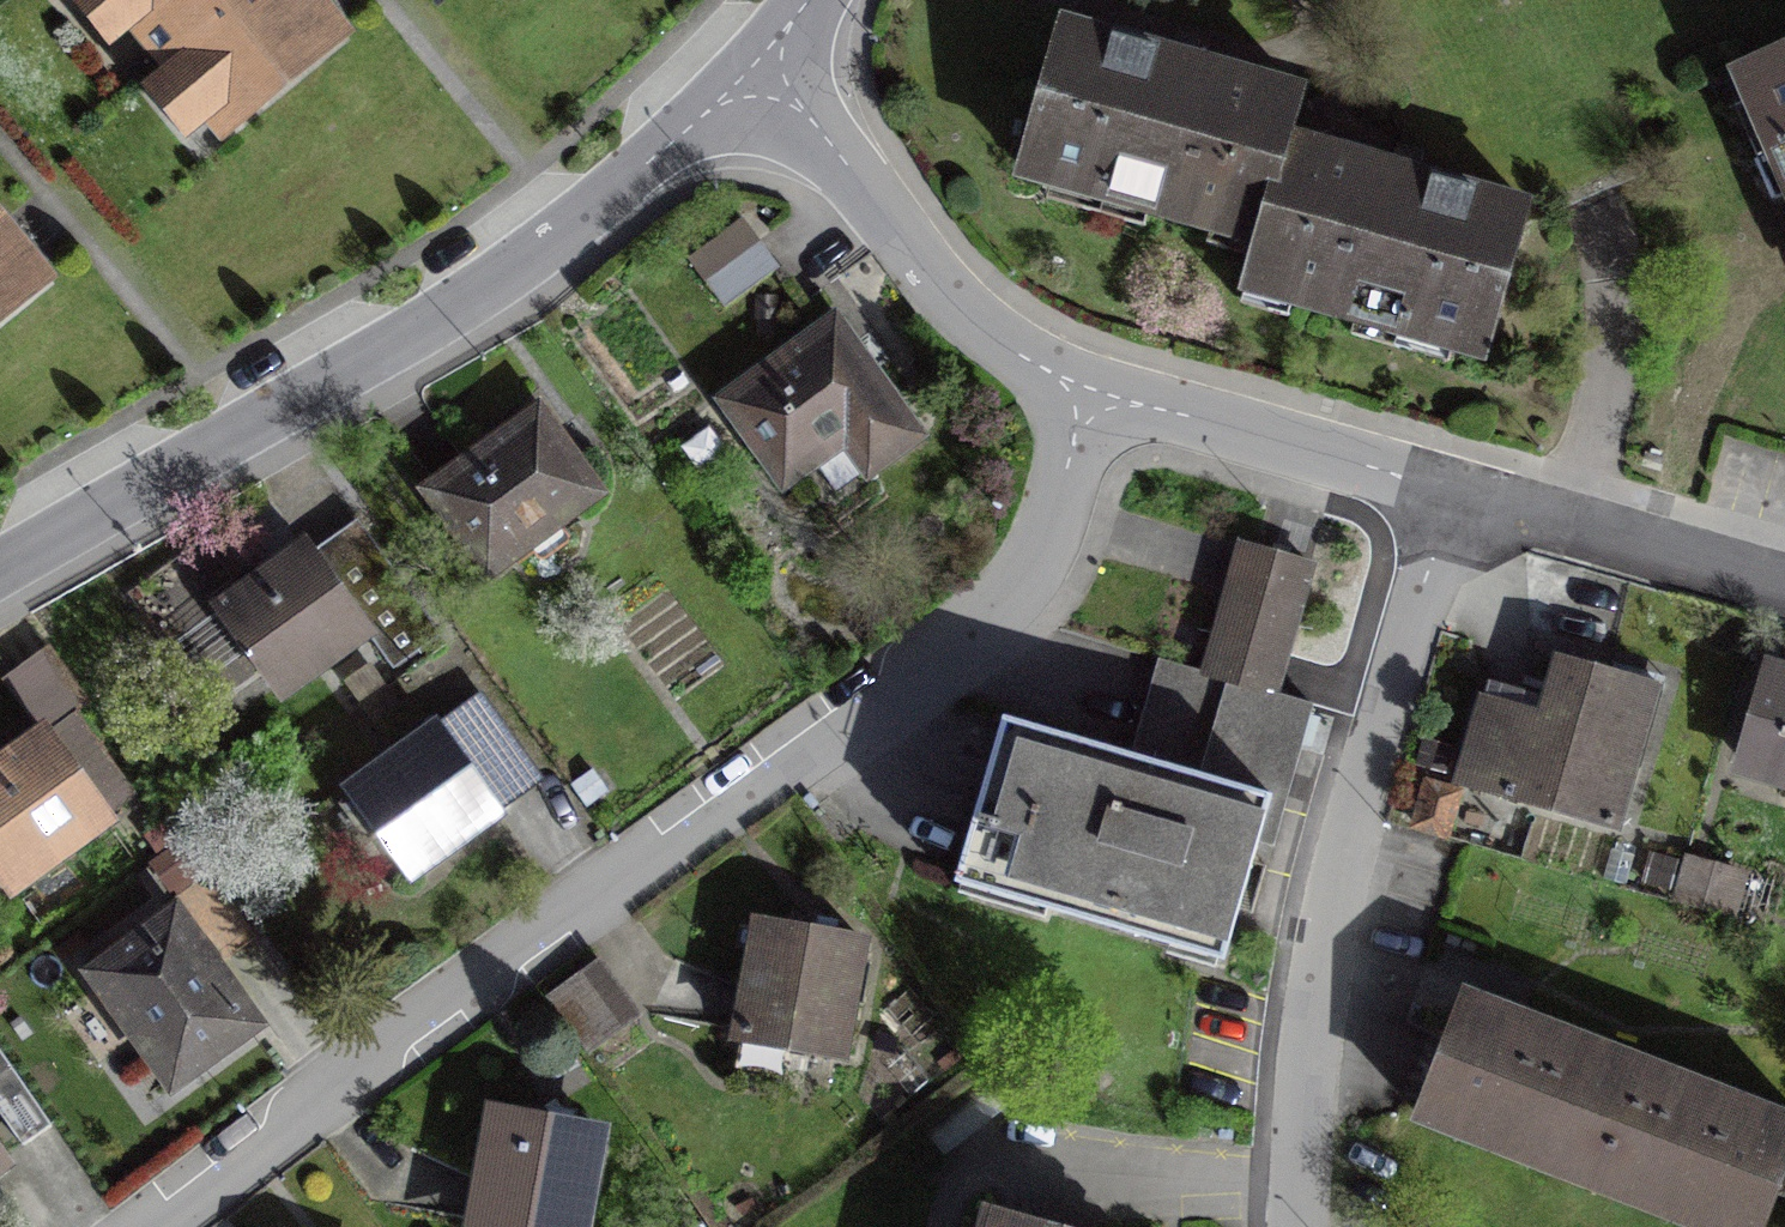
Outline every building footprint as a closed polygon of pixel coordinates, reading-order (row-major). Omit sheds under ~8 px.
[(224,124),(335,30),(310,0),(118,0),(224,124)] [(1406,169),(1288,135),(1301,90),(1185,57),(1060,21),(1017,169),(1258,238),(1246,279),(1487,348),(1528,204),(1406,169)] [(1742,63),(1784,160),(1784,44),(1742,63)] [(43,276),(0,223),(0,311),(43,276)] [(760,239),(703,280),(724,308),(781,266),(760,239)] [(834,320),(726,402),(786,481),(844,438),(868,471),(919,433),(834,320)] [(537,411),(430,489),(489,569),(596,492),(537,411)] [(316,555),(369,628),(395,663),(436,633),(357,525),(316,555)] [(369,628),(316,555),(308,544),(223,606),(214,594),(236,578),(203,537),(146,578),(138,612),(198,695),(231,697),(264,672),(279,692),(369,628)] [(1310,563),(1245,544),(1207,674),(1272,692),(1310,563)] [(1223,948),(1254,842),(1269,846),(1296,754),(1310,703),(1272,692),(1207,674),(1159,659),(1133,746),(1170,757),(1167,769),(1004,722),(961,870),(1052,896),(1049,906),(1168,941),(1170,933),(1223,948)] [(1671,702),(1555,667),(1539,720),(1474,700),(1449,784),(1630,839),(1671,702)] [(1767,667),(1728,794),(1784,811),(1784,672),(1767,667)] [(476,698),(349,789),(408,872),(536,782),(476,698)] [(0,764),(0,872),(11,887),(107,818),(44,732),(0,764)] [(210,873),(178,896),(222,959),(254,936),(210,873)] [(175,916),(96,973),(173,1079),(252,1023),(175,916)] [(858,941),(758,924),(739,1036),(839,1053),(858,941)] [(598,956),(548,990),(588,1050),(639,1017),(598,956)] [(1515,1040),(1457,1019),(1420,1117),(1714,1226),(1761,1226),(1784,1162),(1784,1130),(1519,1030),(1515,1040)] [(22,1144),(51,1125),(0,1048),(0,1112),(22,1144)] [(499,1110),(475,1218),(514,1226),(574,1226),(595,1131),(499,1110)] [(992,1212),(988,1226),(1044,1226),(992,1212)]
